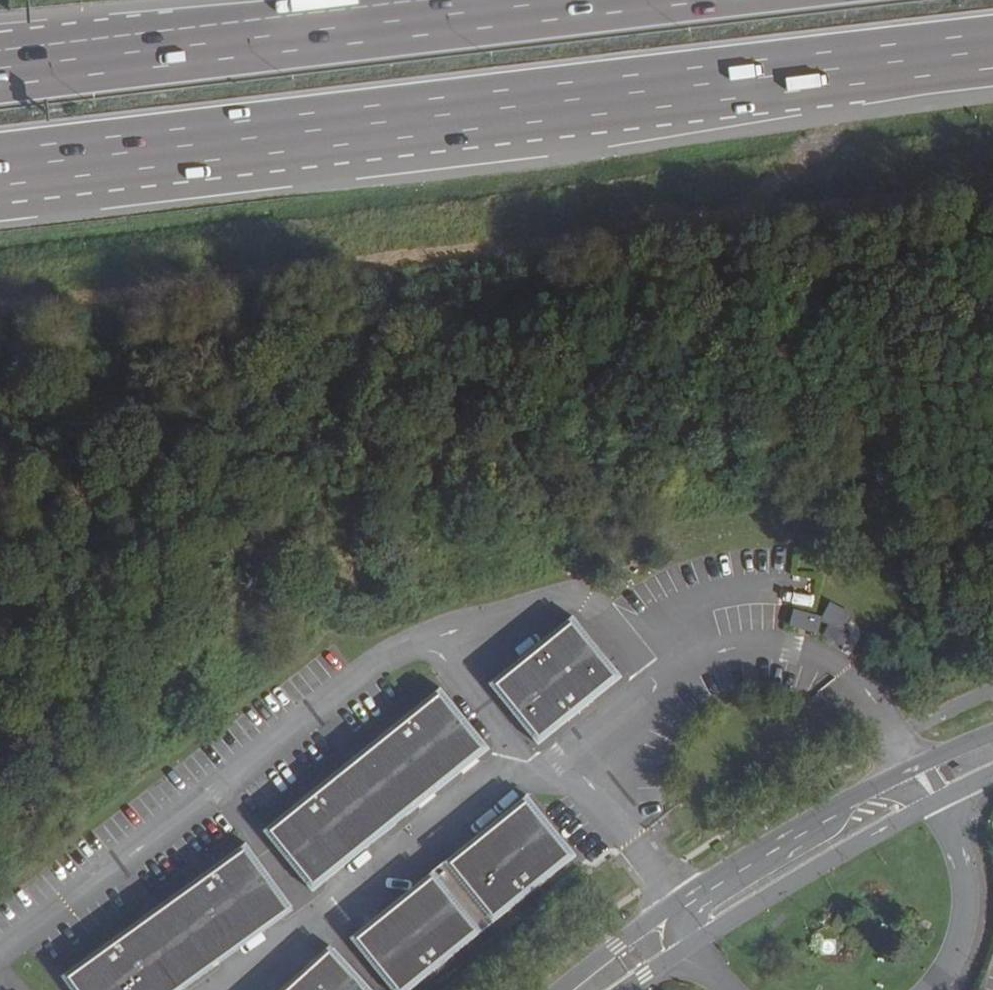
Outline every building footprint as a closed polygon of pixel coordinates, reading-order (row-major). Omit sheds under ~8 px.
[(801,603),(799,623),(804,624),(823,627),(827,607),(801,603)] [(628,682),(577,617),(491,688),(543,750),(628,682)] [(799,623),(799,618),(770,618),(770,635),(770,637),(798,637),(799,623)] [(804,624),(801,639),(829,643),(832,628),(823,627),(804,624)] [(493,748),(444,689),(266,831),(314,891),(493,748)] [(534,795),(452,860),(501,921),(582,857),(534,795)] [(252,839),(67,976),(77,989),(179,989),(299,902),(252,839)] [(501,921),(452,860),(434,874),(484,936),(501,921)] [(434,874),(354,937),(395,989),(413,989),(484,936),(434,874)] [(338,948),(289,989),(375,989),(338,948)]
